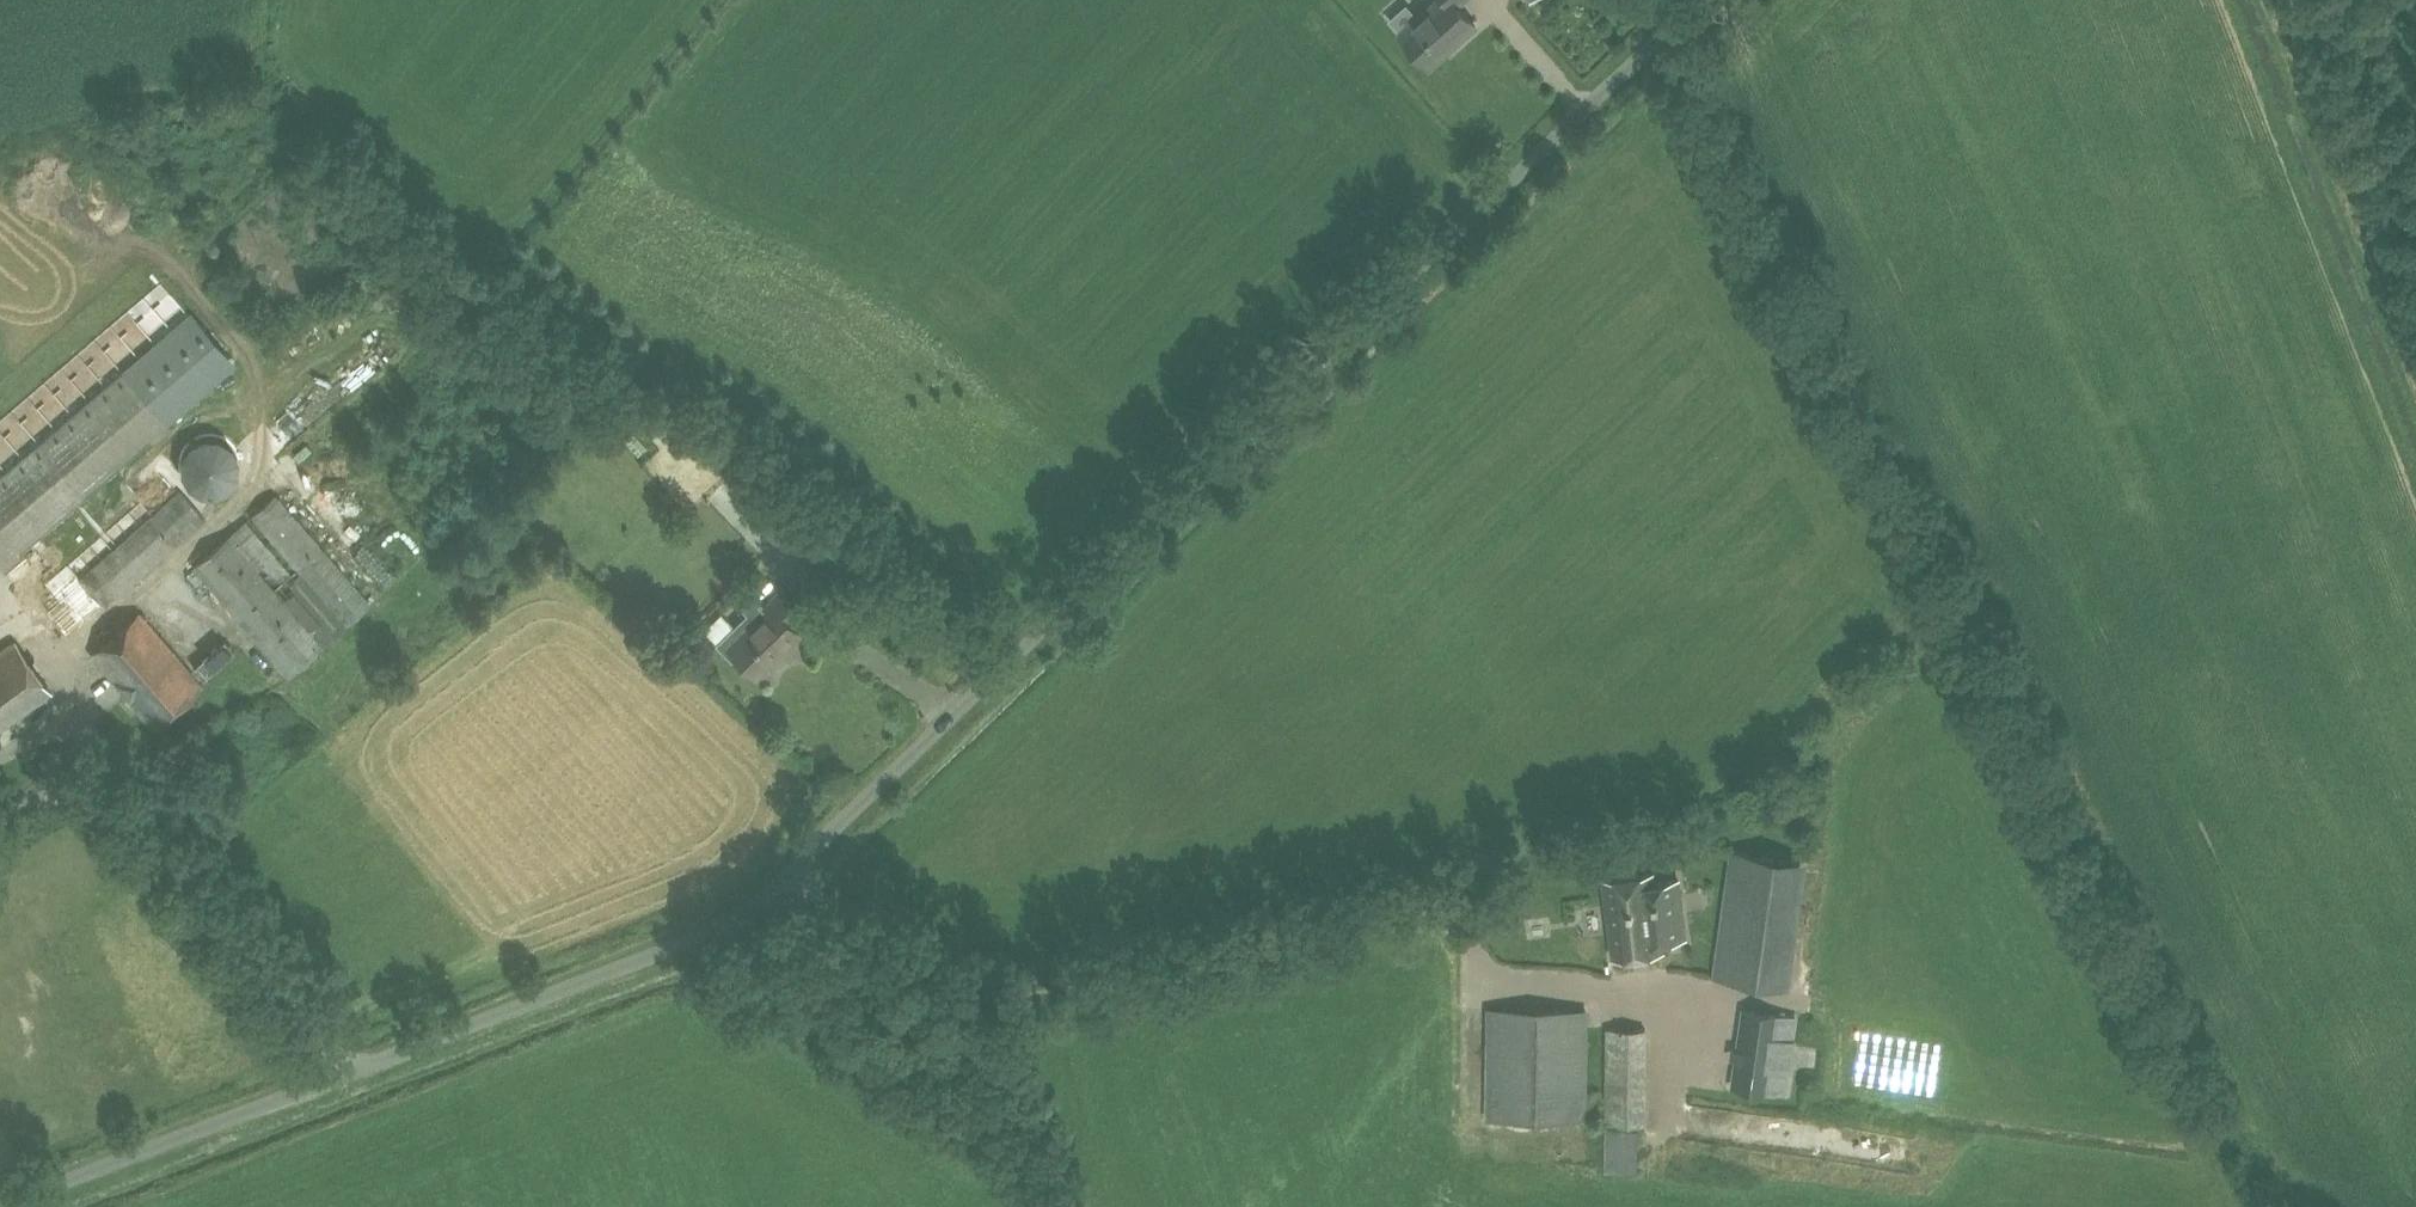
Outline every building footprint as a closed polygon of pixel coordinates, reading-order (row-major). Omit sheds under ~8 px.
[(1462,0),(1438,0),(1402,32),(1430,64),(1476,24),(1458,4),(1462,0)] [(1683,74),(1694,63),(1684,54),(1673,64),(1683,74)] [(0,478),(0,565),(5,571),(24,554),(21,550),(151,438),(154,442),(172,426),(168,422),(234,366),(190,315),(0,478)] [(181,468),(183,476),(188,483),(194,489),(202,492),(210,493),(218,492),(226,488),(232,482),(236,475),(237,466),(237,458),(233,450),(228,444),(221,439),(212,437),(204,437),(196,440),(189,445),(184,452),(181,460),(181,468)] [(179,490),(155,512),(180,540),(204,518),(179,490)] [(141,501),(67,566),(79,579),(103,607),(180,540),(155,512),(152,514),(141,501)] [(746,612),(715,643),(732,660),(737,655),(755,674),(785,644),(787,646),(799,634),(788,622),(802,609),(781,588),(762,607),(753,597),(742,608),(746,612)] [(156,725),(203,684),(140,612),(93,652),(156,725)] [(52,691),(15,640),(0,651),(0,728),(52,691)] [(1790,986),(1807,859),(1730,849),(1712,976),(1790,986)] [(1655,874),(1602,880),(1612,955),(1665,950),(1662,940),(1685,937),(1680,880),(1656,883),(1655,874)] [(1587,1118),(1589,1008),(1487,1006),(1485,1118),(1587,1118)] [(1771,1090),(1782,1013),(1742,1007),(1732,1084),(1771,1090)] [(1638,1171),(1639,1127),(1605,1127),(1605,1171),(1638,1171)]
